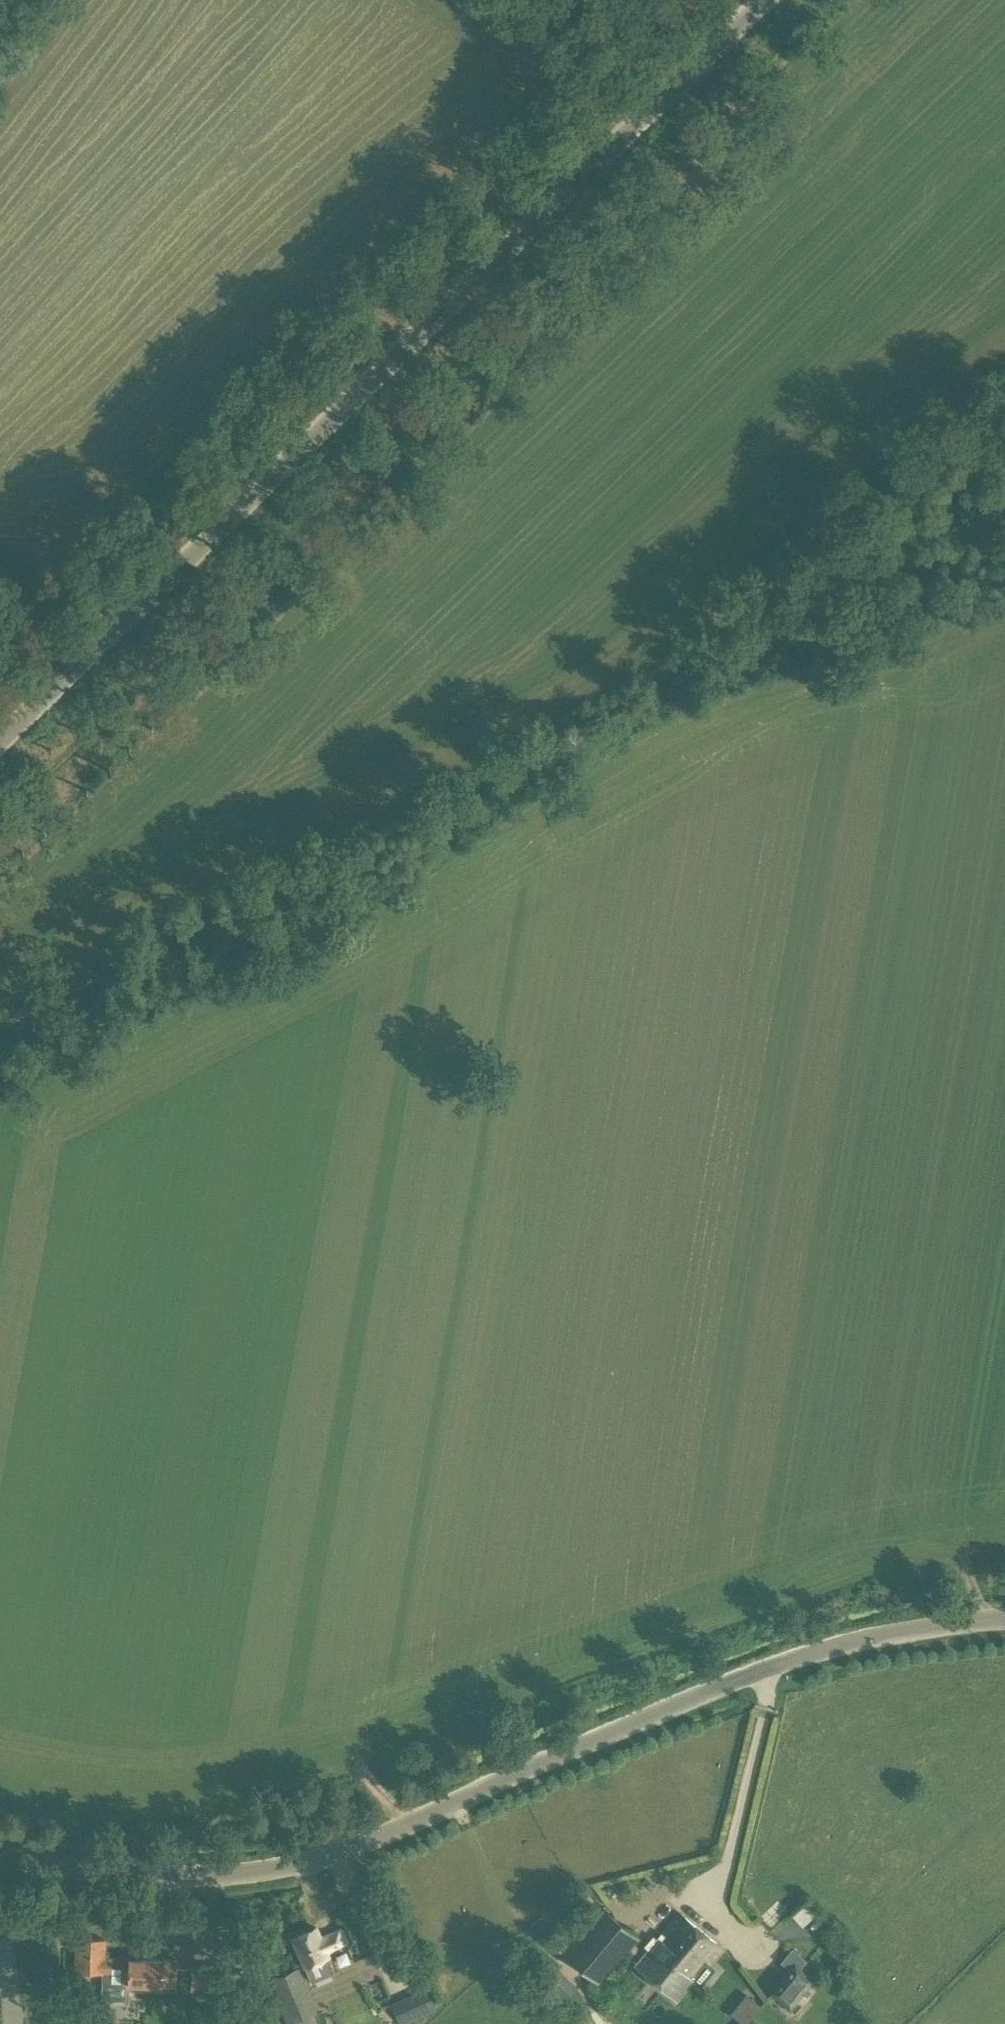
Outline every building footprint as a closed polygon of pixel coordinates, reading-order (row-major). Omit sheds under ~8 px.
[(810,1898),(793,1914),(804,1925),(821,1910),(810,1898)] [(598,1984),(637,1939),(601,1908),(562,1953),(598,1984)] [(675,2000),(692,1980),(721,1947),(678,1912),(634,1964),(675,2000)] [(53,1921),(52,1937),(76,1937),(76,1921),(53,1921)] [(319,1939),(314,1928),(291,1938),(310,1982),(333,1972),(324,1952),(345,1942),(340,1930),(319,1939)] [(105,1938),(103,1938),(76,1937),(75,1973),(103,1974),(103,1991),(128,1992),(129,1985),(175,1986),(176,1960),(141,1959),(141,1943),(128,1943),(127,1959),(105,1958),(105,1938)] [(788,2007),(811,1978),(798,1967),(804,1960),(790,1948),(778,1962),(787,1969),(769,1992),(788,2007)] [(191,1966),(190,1992),(219,1993),(220,1967),(191,1966)] [(562,2001),(577,1986),(557,1967),(543,1982),(562,2001)] [(399,2023),(435,2011),(426,1983),(389,1996),(399,2023)] [(291,2021),(308,2013),(306,2009),(308,2008),(299,1989),(275,1999),(284,2020),(291,2016),(293,2020),(291,2021)] [(748,1992),(732,2011),(747,2023),(763,2005),(748,1992)]
